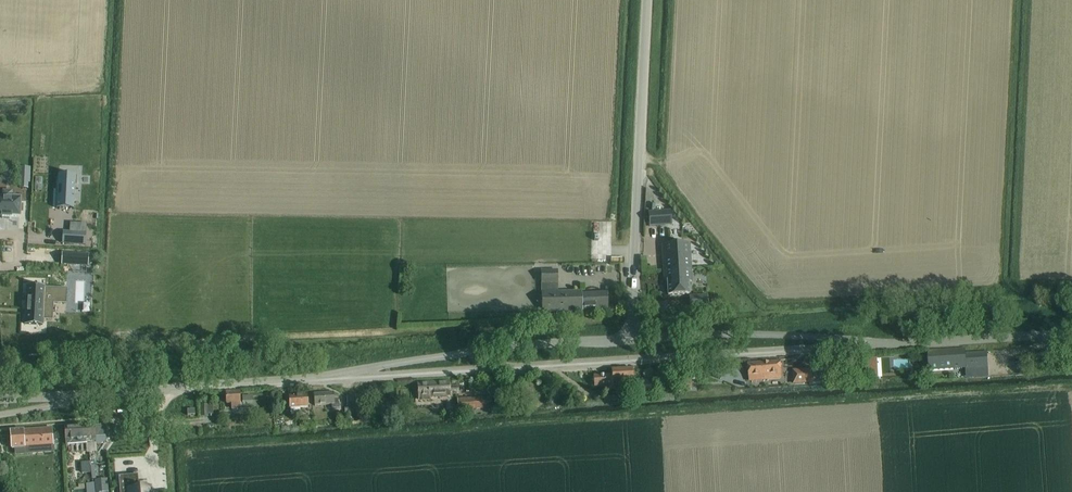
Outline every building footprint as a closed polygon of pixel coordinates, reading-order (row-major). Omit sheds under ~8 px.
[(18,182),(20,182),(20,187),(28,188),(28,182),(30,182),(31,168),(18,167),(18,182)] [(58,174),(57,208),(74,209),(75,175),(58,174)] [(2,216),(2,218),(11,218),(11,216),(20,217),(20,211),(23,212),(23,205),(20,204),(20,199),(12,199),(12,191),(3,190),(3,198),(0,198),(0,216),(2,216)] [(649,226),(672,225),(671,210),(648,212),(649,226)] [(63,230),(62,243),(86,245),(87,224),(70,223),(69,231),(63,230)] [(687,257),(690,257),(689,243),(663,245),(663,252),(666,252),(666,257),(663,257),(664,270),(691,268),(688,268),(687,257)] [(62,252),(61,264),(88,266),(89,254),(63,252),(62,252)] [(689,281),(691,281),(691,268),(664,270),(665,279),(667,279),(668,295),(689,293),(689,281)] [(557,269),(541,270),(542,284),(542,293),(558,292),(557,269)] [(27,286),(25,324),(43,324),(43,318),(52,319),(53,301),(66,302),(66,289),(44,288),(45,286),(37,286),(37,285),(35,285),(35,286),(27,286)] [(558,292),(542,293),(543,311),(582,309),(607,308),(606,292),(582,293),(581,290),(558,292)] [(708,307),(707,294),(689,295),(690,308),(708,307)] [(82,346),(83,359),(96,358),(95,340),(87,341),(88,346),(82,346)] [(952,349),(928,350),(929,363),(930,369),(966,367),(965,353),(952,354),(952,349)] [(987,369),(986,352),(965,353),(966,367),(966,379),(989,377),(988,369),(987,369)] [(877,356),(868,356),(870,381),(879,380),(877,356)] [(749,366),(748,367),(749,372),(750,373),(750,375),(763,374),(763,379),(781,378),(780,361),(749,363),(749,366)] [(632,368),(612,370),(612,373),(594,374),(595,387),(608,386),(612,386),(616,386),(633,385),(632,368)] [(794,369),(794,384),(812,383),(812,368),(794,369)] [(652,384),(651,377),(637,378),(638,385),(652,384)] [(681,389),(692,389),(692,379),(680,380),(681,389)] [(455,386),(449,386),(449,382),(418,384),(419,392),(418,392),(418,393),(419,393),(419,400),(430,399),(430,395),(450,393),(455,393),(455,386)] [(243,399),(240,400),(240,390),(226,391),(227,403),(231,403),(232,409),(253,408),(253,410),(258,410),(258,401),(253,401),(252,395),(243,395),(243,399)] [(315,405),(332,404),(332,408),(339,408),(338,398),(334,399),(334,391),(314,393),(315,405)] [(290,395),(291,414),(301,414),(301,408),(308,407),(307,394),(290,395)] [(356,405),(356,394),(347,394),(347,406),(356,405)] [(461,398),(457,398),(458,410),(461,410),(491,408),(491,396),(476,397),(461,398)] [(213,404),(200,404),(201,416),(208,416),(208,414),(213,414),(213,404)] [(95,425),(64,426),(66,445),(71,445),(71,453),(73,453),(73,445),(76,445),(76,453),(78,453),(78,445),(81,444),(81,453),(83,452),(83,444),(85,444),(86,453),(97,453),(96,443),(95,436),(106,436),(106,424),(95,425)] [(51,429),(11,431),(11,432),(13,448),(15,448),(53,445),(51,429)] [(82,473),(91,472),(90,465),(90,461),(81,462),(82,473)] [(150,489),(139,490),(138,474),(118,475),(120,491),(150,491),(150,489)] [(94,479),(95,491),(109,491),(108,478),(94,479)]
